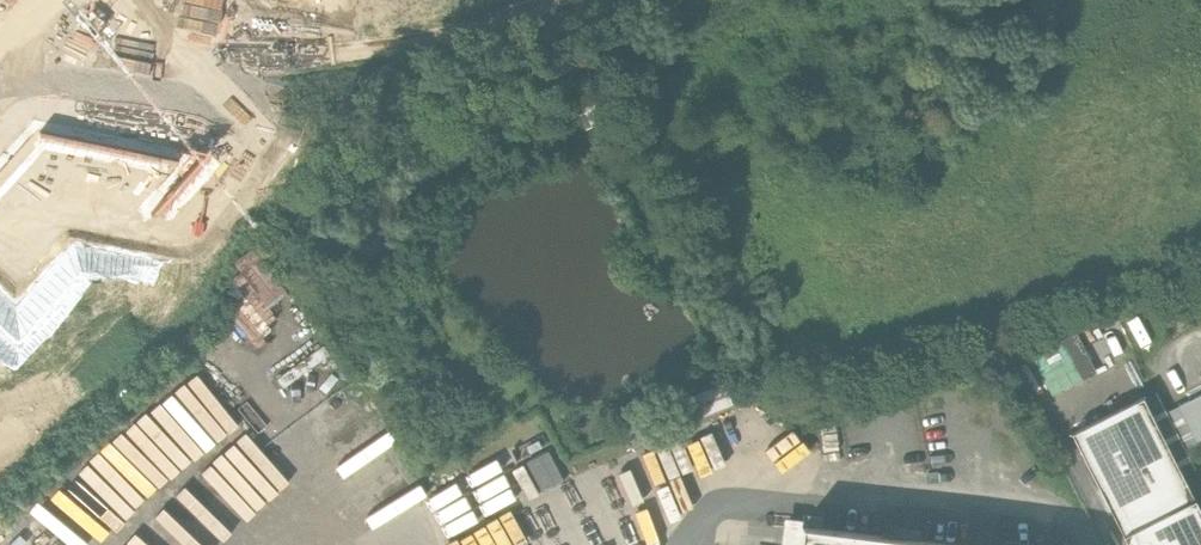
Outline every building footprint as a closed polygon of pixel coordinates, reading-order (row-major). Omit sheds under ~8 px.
[(1071,435),(1127,544),(1200,544),(1200,515),(1181,476),(1193,470),(1185,453),(1165,413),(1154,392),(1071,435)] [(1165,413),(1185,453),(1198,446),(1200,451),(1200,395),(1165,413)] [(801,528),(799,544),(946,544),(801,528)]
